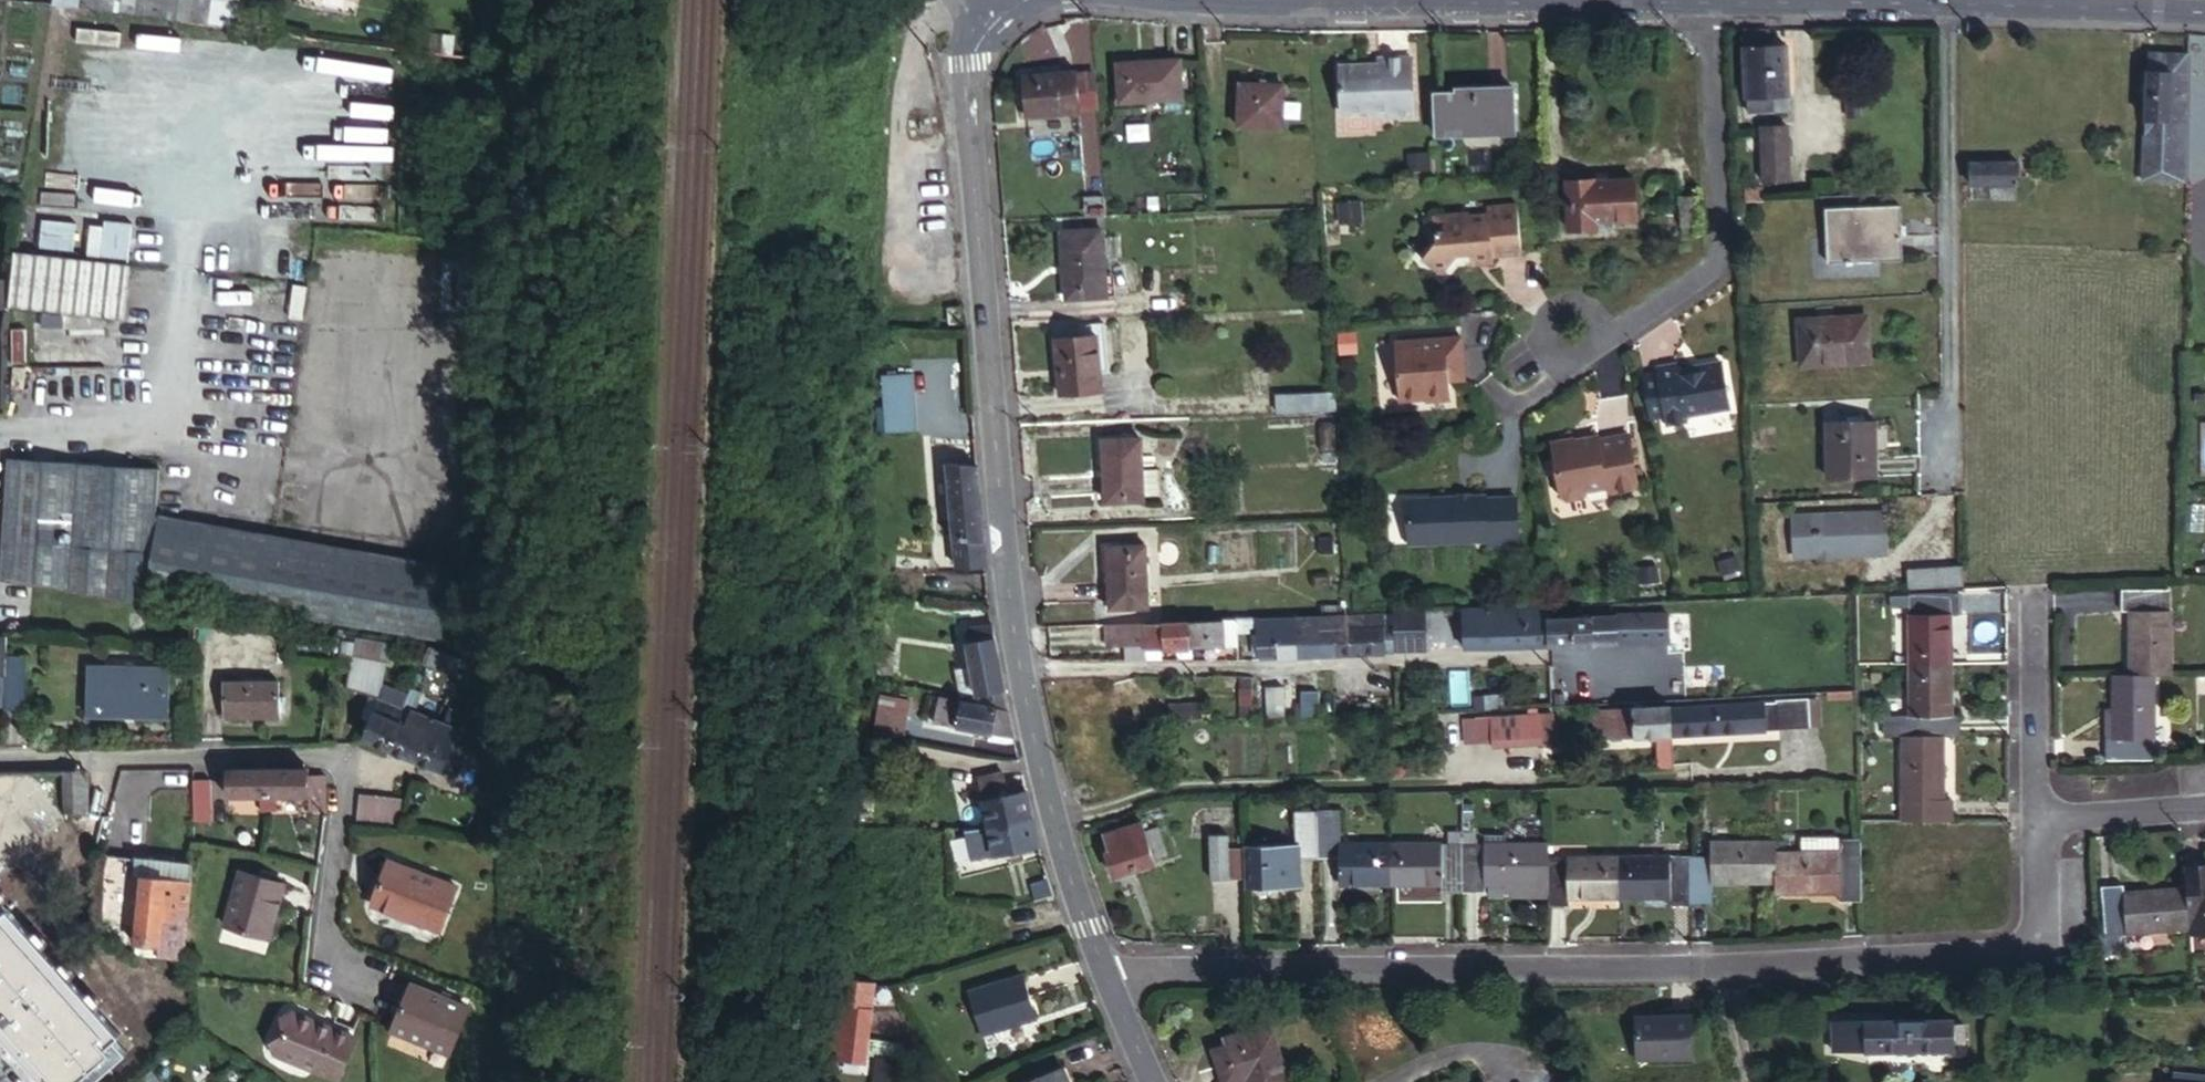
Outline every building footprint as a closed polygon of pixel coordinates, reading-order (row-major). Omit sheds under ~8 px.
[(55,3),(66,5),(241,26),(244,0),(55,0),(55,3)] [(1776,25),(1750,25),(1753,108),(1778,106),(1778,91),(1794,91),(1792,41),(1776,42),(1776,25)] [(400,46),(445,53),(446,46),(430,45),(430,35),(402,32),(400,46)] [(2185,179),(2191,52),(2154,50),(2148,177),(2185,179)] [(1182,55),(1120,59),(1123,96),(1184,91),(1182,55)] [(1365,63),(1340,65),(1343,112),(1370,110),(1376,115),(1417,113),(1414,55),(1380,57),(1380,66),(1369,66),(1365,63)] [(1079,67),(1029,73),(1033,112),(1083,106),(1079,67)] [(1287,81),(1244,78),(1243,123),(1285,124),(1287,81)] [(1460,86),(1460,90),(1463,130),(1518,129),(1515,84),(1460,86)] [(1460,90),(1438,90),(1441,131),(1463,130),(1460,90)] [(1865,110),(1864,95),(1851,95),(1851,111),(1865,110)] [(51,153),(94,156),(96,117),(53,114),(51,153)] [(1793,176),(1791,120),(1767,120),(1770,177),(1793,176)] [(1991,180),(2021,179),(2020,159),(1972,159),(1972,180),(1991,180)] [(1599,173),(1570,174),(1571,225),(1600,224),(1600,217),(1617,216),(1638,215),(1638,174),(1599,176),(1599,173)] [(2021,193),(2021,179),(1991,180),(1992,194),(2021,193)] [(1753,184),(1753,196),(1770,195),(1769,184),(1753,184)] [(1704,221),(1702,192),(1685,194),(1686,222),(1704,221)] [(1471,207),(1445,208),(1446,224),(1437,225),(1438,235),(1422,252),(1441,270),(1458,251),(1472,250),(1473,256),(1487,255),(1487,258),(1496,257),(1496,254),(1525,252),(1523,202),(1491,202),(1491,209),(1471,209),(1471,207)] [(1905,246),(1902,202),(1828,205),(1830,248),(1905,246)] [(1437,209),(1437,225),(1446,224),(1445,208),(1437,209)] [(1617,216),(1600,217),(1600,224),(1617,224),(1617,216)] [(39,244),(74,248),(76,222),(42,219),(39,244)] [(132,223),(90,219),(87,250),(129,254),(132,223)] [(1105,255),(1104,233),(1103,226),(1065,228),(1071,295),(1108,292),(1105,255)] [(1116,231),(1104,233),(1105,255),(1118,253),(1116,231)] [(51,306),(70,308),(133,315),(138,262),(22,251),(18,302),(51,306)] [(50,312),(69,315),(70,308),(51,306),(50,312)] [(1870,356),(1868,313),(1801,315),(1802,359),(1870,356)] [(1099,331),(1060,334),(1065,389),(1105,386),(1099,331)] [(1392,337),(1397,396),(1423,395),(1424,397),(1449,395),(1447,376),(1446,367),(1462,366),(1459,332),(1392,337)] [(1678,364),(1659,367),(1660,372),(1644,374),(1651,418),(1668,416),(1670,425),(1689,422),(1689,416),(1733,407),(1725,360),(1700,365),(1697,370),(1691,371),(1691,367),(1679,369),(1678,364)] [(1462,366),(1446,367),(1447,376),(1463,375),(1462,366)] [(887,377),(892,433),(920,430),(915,374),(887,377)] [(1275,389),(1276,410),(1335,408),(1334,385),(1275,389)] [(1880,479),(1877,423),(1836,425),(1838,480),(1880,479)] [(1331,424),(1319,424),(1321,459),(1334,458),(1331,424)] [(1642,484),(1630,431),(1600,438),(1599,435),(1588,438),(1588,441),(1582,442),(1574,437),(1552,442),(1556,461),(1562,465),(1558,471),(1563,496),(1571,501),(1586,497),(1591,491),(1609,486),(1617,491),(1642,484)] [(1146,493),(1145,468),(1144,436),(1109,436),(1110,499),(1146,497),(1146,493)] [(15,454),(15,467),(81,473),(83,460),(15,454)] [(15,467),(6,575),(149,600),(150,584),(152,573),(158,478),(144,477),(145,465),(83,460),(81,473),(15,467)] [(158,478),(152,573),(162,515),(162,508),(162,502),(163,465),(145,465),(144,477),(158,478)] [(960,566),(989,562),(980,465),(949,469),(960,566)] [(1161,467),(1145,468),(1146,493),(1151,493),(1162,491),(1161,467)] [(1486,493),(1406,497),(1408,542),(1487,538),(1487,544),(1519,542),(1517,494),(1486,496),(1486,493)] [(1891,554),(1889,510),(1812,512),(1814,556),(1891,554)] [(152,573),(150,584),(259,603),(269,549),(271,534),(162,515),(152,573)] [(1317,534),(1318,551),(1333,551),(1332,532),(1317,534)] [(1112,544),(1114,605),(1150,603),(1148,542),(1112,544)] [(269,549),(259,603),(445,636),(455,581),(269,549)] [(1912,586),(1971,584),(1971,559),(1911,560),(1912,586)] [(2137,598),(2137,662),(2161,663),(2180,663),(2180,599),(2176,599),(2176,578),(2131,577),(2131,599),(2137,598)] [(1915,662),(1957,663),(1958,611),(1964,610),(1964,589),(1919,590),(1919,601),(1919,611),(1916,611),(1915,662)] [(1919,601),(1919,590),(1905,590),(1905,601),(1919,601)] [(1318,610),(1335,609),(1344,609),(1344,599),(1318,600),(1318,610)] [(1396,605),(1397,650),(1417,649),(1415,617),(1421,617),(1420,604),(1396,605)] [(1384,606),(1386,651),(1397,650),(1396,605),(1384,606)] [(1344,609),(1335,609),(1337,653),(1386,651),(1384,606),(1350,609),(1344,609)] [(1466,610),(1467,645),(1512,642),(1511,618),(1510,607),(1466,610)] [(1337,653),(1335,609),(1318,610),(1299,610),(1300,655),(1337,653)] [(1300,655),(1299,610),(1263,612),(1264,624),(1265,656),(1300,655)] [(1644,613),(1644,638),(1667,637),(1665,611),(1644,613)] [(1252,623),(1264,624),(1263,612),(1240,613),(1241,629),(1253,629),(1252,623)] [(1229,640),(1241,640),(1241,629),(1240,613),(1228,614),(1229,640)] [(1551,617),(1552,641),(1644,638),(1644,613),(1551,617)] [(1192,616),(1193,642),(1229,640),(1228,614),(1192,616)] [(1151,617),(1152,638),(1153,644),(1193,642),(1192,616),(1151,617)] [(1151,617),(1111,619),(1113,640),(1152,638),(1151,617)] [(1511,618),(1512,642),(1552,641),(1551,617),(1511,618)] [(972,638),(998,632),(996,619),(971,624),(972,638)] [(981,690),(1008,685),(998,632),(972,638),(981,690)] [(10,633),(0,633),(0,702),(6,703),(7,676),(9,661),(10,633)] [(377,695),(386,699),(406,706),(410,694),(389,686),(393,651),(342,642),(341,656),(354,658),(350,692),(377,695)] [(458,659),(436,650),(432,664),(453,673),(458,659)] [(881,651),(879,668),(893,670),(896,653),(881,651)] [(34,663),(9,661),(7,676),(33,678),(34,663)] [(1949,736),(1962,736),(1963,711),(1957,712),(1957,663),(1915,662),(1915,716),(1915,735),(1949,736)] [(2113,753),(2158,750),(2158,726),(2162,726),(2161,663),(2137,662),(2119,662),(2119,726),(2113,726),(2113,753)] [(173,676),(95,670),(91,713),(128,716),(128,711),(170,715),(173,676)] [(6,703),(5,708),(31,710),(33,678),(7,676),(6,703)] [(282,681),(228,681),(228,716),(282,715),(282,681)] [(1269,684),(1270,716),(1284,715),(1283,684),(1269,684)] [(981,690),(983,697),(1012,702),(1008,685),(981,690)] [(1311,714),(1319,714),(1318,685),(1305,686),(1306,702),(1309,700),(1311,714)] [(882,689),(875,730),(902,735),(909,693),(882,689)] [(413,709),(420,712),(424,699),(415,696),(410,694),(406,706),(413,709)] [(1783,697),(1784,725),(1816,723),(1817,694),(1783,694),(1783,697)] [(368,717),(377,721),(386,699),(377,695),(368,717)] [(938,717),(959,722),(964,698),(942,695),(938,717)] [(1675,701),(1675,732),(1784,728),(1784,725),(1783,697),(1675,701)] [(959,722),(1018,733),(1013,707),(964,698),(959,722)] [(377,721),(371,737),(398,748),(413,709),(406,706),(386,699),(377,721)] [(1659,732),(1675,732),(1675,701),(1674,699),(1596,703),(1597,721),(1601,721),(1602,735),(1659,732)] [(1306,702),(1299,701),(1300,715),(1311,714),(1309,700),(1306,702)] [(1493,706),(1476,707),(1478,733),(1494,733),(1494,740),(1545,738),(1544,709),(1494,711),(1493,706)] [(426,760),(442,721),(420,712),(413,709),(398,748),(426,760)] [(453,711),(448,724),(464,730),(449,769),(464,775),(473,749),(474,735),(470,717),(453,711)] [(1889,716),(1889,735),(1906,735),(1915,735),(1915,716),(1889,716)] [(448,724),(442,721),(426,760),(449,769),(464,730),(448,724)] [(1675,732),(1659,732),(1660,766),(1676,766),(1675,732)] [(1909,820),(1955,820),(1956,795),(1949,795),(1949,736),(1915,735),(1906,735),(1905,795),(1909,795),(1909,820)] [(870,736),(865,761),(897,766),(902,742),(870,736)] [(276,795),(275,765),(234,766),(235,795),(266,795),(276,795)] [(314,795),(314,775),(314,766),(275,765),(276,795),(284,795),(314,795)] [(91,768),(70,768),(70,810),(90,812),(91,768)] [(981,775),(993,824),(1037,814),(1030,786),(1013,790),(1006,768),(981,775)] [(147,783),(192,783),(192,769),(118,769),(118,803),(147,803),(147,783)] [(333,775),(314,775),(314,795),(314,808),(332,809),(333,775)] [(212,778),(195,778),(195,795),(212,796),(212,778)] [(415,825),(415,792),(372,791),(372,824),(415,825)] [(212,796),(195,795),(196,821),(212,821),(212,796)] [(276,813),(276,795),(266,795),(266,813),(276,813)] [(284,814),(284,795),(276,795),(276,813),(284,814)] [(90,812),(70,810),(69,832),(101,835),(104,814),(90,812)] [(1000,851),(1043,841),(1037,814),(993,824),(1000,851)] [(1252,873),(1253,883),(1300,884),(1301,858),(1322,858),(1322,815),(1301,815),(1301,846),(1252,846),(1252,873)] [(1322,815),(1322,858),(1340,858),(1340,868),(1393,869),(1392,828),(1342,827),(1341,816),(1322,815)] [(1447,815),(1447,828),(1463,829),(1463,816),(1447,815)] [(1157,857),(1146,828),(1142,818),(1108,830),(1114,846),(1109,849),(1117,872),(1157,857)] [(1161,822),(1146,828),(1157,857),(1172,851),(1161,822)] [(1447,828),(1392,828),(1393,869),(1437,869),(1436,881),(1463,881),(1463,829),(1447,828)] [(1463,829),(1463,881),(1480,881),(1481,872),(1512,872),(1547,873),(1546,847),(1546,829),(1463,829)] [(1252,846),(1252,843),(1234,843),(1234,832),(1217,832),(1217,872),(1252,873),(1252,846)] [(1710,849),(1690,848),(1690,900),(1710,901),(1710,878),(1773,879),(1773,849),(1773,837),(1711,835),(1710,849)] [(1838,850),(1837,840),(1800,840),(1800,850),(1838,850)] [(1838,856),(1858,857),(1858,840),(1837,840),(1838,850),(1838,856)] [(1546,882),(1547,898),(1565,898),(1565,888),(1617,890),(1617,848),(1546,847),(1547,873),(1546,882)] [(1617,848),(1617,890),(1664,891),(1665,899),(1690,900),(1690,848),(1617,848)] [(139,852),(106,849),(104,925),(133,927),(139,852)] [(1837,901),(1857,902),(1858,857),(1838,856),(1838,850),(1800,850),(1773,849),(1773,879),(1774,890),(1837,890),(1837,901)] [(472,881),(404,854),(386,897),(454,925),(472,881)] [(167,874),(192,876),(193,859),(147,856),(145,872),(167,874)] [(2204,905),(2204,857),(2193,858),(2194,877),(2196,906),(2204,905)] [(298,877),(255,864),(239,917),(283,930),(298,877)] [(161,950),(165,902),(167,874),(145,872),(138,949),(161,950)] [(1547,873),(1512,872),(1512,883),(1546,882),(1547,873)] [(2196,921),(2196,906),(2194,877),(2129,880),(2129,873),(2107,874),(2109,922),(2120,921),(2131,920),(2131,924),(2196,921)] [(165,902),(195,904),(195,877),(192,876),(167,874),(165,902)] [(12,908),(8,903),(12,899),(0,885),(0,919),(12,908)] [(43,1081),(99,1081),(136,1049),(101,1009),(105,1005),(94,992),(90,995),(75,979),(79,975),(67,962),(63,965),(47,948),(51,944),(40,931),(36,934),(12,908),(0,919),(0,1033),(43,1081)] [(2102,921),(2104,947),(2121,946),(2120,921),(2109,922),(2102,921)] [(1026,974),(973,990),(986,1033),(1039,1016),(1026,974)] [(482,1000),(426,976),(405,1022),(462,1047),(482,1000)] [(873,983),(840,979),(837,1002),(869,1007),(873,983)] [(861,1067),(869,1007),(837,1002),(830,1057),(861,1067)] [(373,1031),(307,1006),(291,1048),(355,1075),(373,1031)] [(1896,1011),(1869,1011),(1869,1047),(1911,1047),(1912,1053),(1934,1054),(1935,1048),(1955,1046),(1955,1036),(1965,1036),(1965,1022),(1954,1021),(1955,1017),(1897,1018),(1896,1011)] [(1637,1017),(1638,1060),(1693,1058),(1692,1014),(1670,1015),(1670,1016),(1637,1017)] [(1271,1022),(1226,1035),(1228,1043),(1217,1046),(1227,1081),(1237,1081),(1247,1079),(1249,1081),(1290,1081),(1271,1022)] [(1019,1080),(1020,1081),(1074,1081),(1067,1061),(1019,1080)] [(158,1069),(141,1081),(167,1081),(169,1081),(158,1069)]
